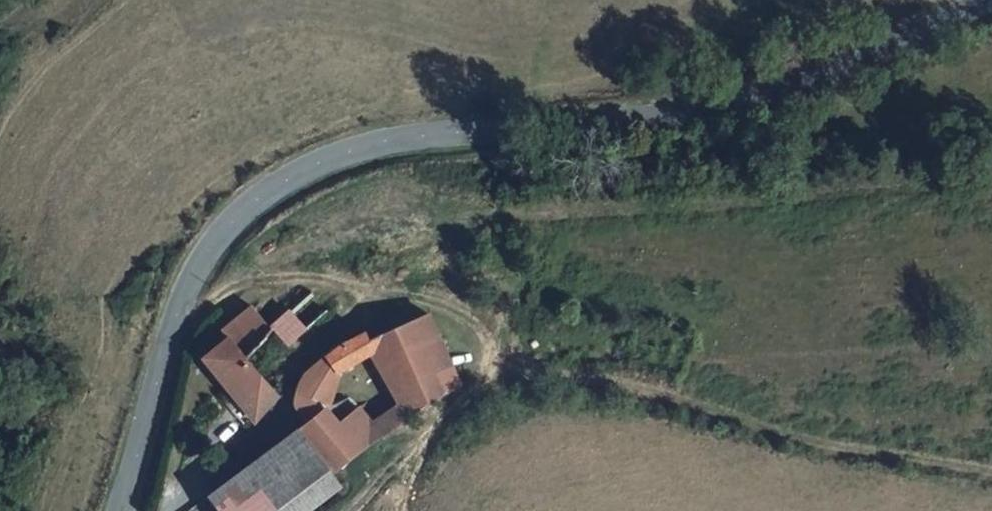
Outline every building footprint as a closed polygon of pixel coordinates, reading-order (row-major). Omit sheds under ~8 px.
[(233,332),(200,358),(253,416),(275,400),(246,363),(278,328),(294,317),(303,327),(322,315),(307,296),(269,322),(257,305),(228,325),(233,332)] [(328,409),(288,437),(323,479),(398,425),(459,386),(431,315),(370,343),(364,334),(330,351),(304,381),(298,402),(300,409),(331,404),(341,378),(340,371),(374,351),(403,399),(371,424),(360,411),(341,425),(328,409)] [(323,479),(288,437),(202,500),(210,510),(294,510),(329,486),(323,479)]
